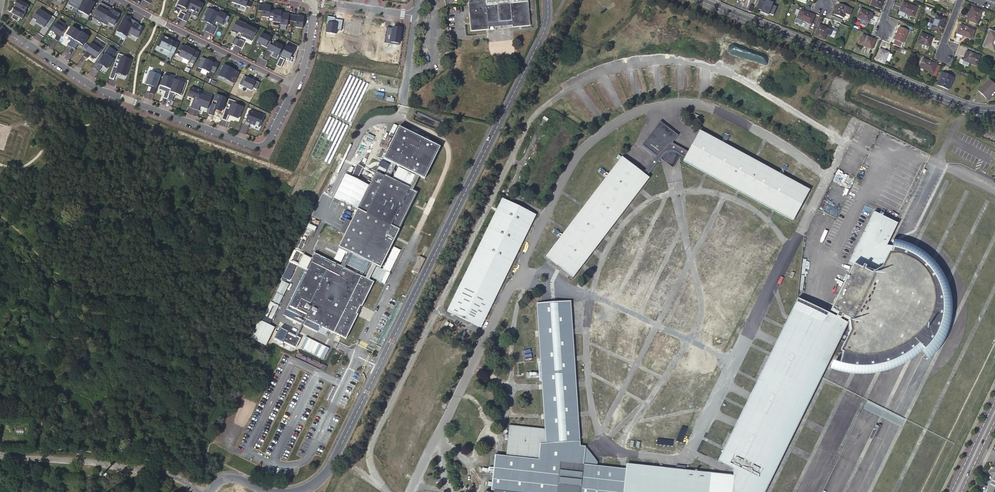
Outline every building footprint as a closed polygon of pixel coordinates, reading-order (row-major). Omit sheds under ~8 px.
[(19,0),(17,0),(14,6),(15,6),(25,11),(28,5),(19,0)] [(68,4),(78,10),(83,0),(70,0),(68,4)] [(78,10),(88,15),(96,0),(83,0),(78,10)] [(187,10),(188,8),(192,0),(180,0),(180,1),(179,0),(175,7),(182,10),(183,7),(186,8),(187,9),(187,10)] [(195,0),(192,0),(188,8),(193,11),(192,15),(197,17),(203,4),(195,0)] [(528,0),(473,0),(473,3),(468,3),(471,31),(488,30),(488,23),(512,21),(512,27),(530,26),(528,0)] [(766,12),(769,4),(761,0),(759,0),(756,8),(766,12)] [(880,8),(883,0),(872,0),(871,4),(880,8)] [(102,3),(100,2),(92,18),(102,23),(110,8),(107,6),(106,7),(102,4),(102,3)] [(899,11),(906,14),(913,16),(916,7),(903,2),(899,11)] [(271,5),(259,3),(258,10),(262,11),(262,12),(269,13),(270,9),(271,5)] [(852,9),(838,4),(834,14),(843,18),(845,14),(849,16),(852,9)] [(15,6),(11,13),(19,17),(21,18),(25,11),(15,6)] [(114,10),(110,8),(102,23),(106,25),(108,22),(113,25),(120,13),(119,14),(114,11),(114,10)] [(219,12),(219,11),(218,11),(214,9),(213,11),(207,8),(203,15),(206,17),(204,21),(208,23),(204,30),(209,33),(212,25),(214,21),(219,12)] [(976,24),(981,11),(972,8),(970,13),(969,13),(966,20),(976,24)] [(48,28),(55,18),(51,15),(50,17),(39,9),(33,18),(36,20),(39,23),(39,24),(44,27),(44,26),(48,28)] [(269,16),(273,16),(272,21),(280,22),(281,12),(282,10),(270,9),(269,13),(269,16)] [(861,9),(857,18),(868,22),(872,13),(861,9)] [(797,18),(811,24),(814,16),(800,10),(797,18)] [(230,17),(219,12),(214,21),(221,25),(223,20),(227,22),(230,17)] [(279,24),(287,25),(288,20),(292,21),(293,14),(281,12),(280,22),(279,24)] [(302,28),(304,16),(293,14),(292,21),(296,21),(295,27),(302,28)] [(335,16),(327,15),(326,21),(328,22),(326,32),(335,33),(336,29),(341,29),(343,19),(337,18),(337,21),(334,21),(335,16)] [(931,29),(940,32),(945,19),(936,15),(931,29)] [(135,21),(125,16),(116,31),(126,36),(128,33),(135,21)] [(58,19),(51,31),(57,35),(54,39),(57,41),(68,25),(65,29),(62,27),(64,23),(58,19)] [(138,23),(135,21),(128,33),(137,38),(143,27),(138,25),(138,23)] [(246,25),(237,21),(231,31),(236,34),(237,32),(241,34),(246,25)] [(241,34),(241,36),(251,41),(257,30),(246,25),(241,34)] [(824,39),(826,35),(828,28),(819,25),(815,36),(824,39)] [(957,33),(962,35),(971,39),(974,30),(960,25),(957,33)] [(80,32),(71,26),(66,34),(71,38),(67,45),(71,47),(80,32)] [(895,39),(893,44),(900,47),(902,42),(903,43),(908,31),(899,27),(894,39),(895,39)] [(80,32),(71,47),(74,49),(78,44),(82,47),(88,36),(81,31),(80,32)] [(994,50),(994,47),(994,34),(990,32),(985,46),(994,50)] [(260,45),(268,48),(270,44),(271,42),(268,41),(270,37),(261,33),(257,42),(261,44),(260,45)] [(917,42),(929,46),(932,37),(921,33),(917,42)] [(162,34),(156,45),(173,54),(179,43),(174,41),(174,42),(168,39),(169,38),(162,34)] [(865,45),(865,46),(872,49),(875,40),(863,35),(859,43),(865,45)] [(104,45),(94,38),(83,55),(86,58),(89,53),(96,57),(104,45)] [(239,40),(236,46),(241,48),(244,41),(239,39),(239,40)] [(273,42),(272,45),(270,44),(268,48),(267,50),(271,52),(272,51),(278,55),(282,46),(273,42)] [(181,44),(178,50),(181,52),(178,56),(189,61),(189,62),(193,64),(199,53),(181,44)] [(290,46),(286,44),(281,56),(286,58),(285,60),(290,62),(292,58),(290,57),(294,50),(289,47),(290,46)] [(103,55),(101,53),(92,67),(96,69),(98,67),(100,68),(102,65),(106,68),(113,59),(111,58),(116,51),(109,47),(103,55)] [(884,64),(886,60),(888,53),(889,53),(880,49),(875,60),(884,64)] [(963,60),(968,62),(976,65),(980,56),(967,51),(963,60)] [(123,57),(124,56),(118,53),(109,78),(113,80),(115,74),(116,73),(120,74),(120,76),(121,74),(125,76),(131,60),(123,57)] [(208,61),(201,57),(196,67),(209,73),(210,71),(214,73),(218,64),(213,62),(213,63),(208,61)] [(280,57),(276,65),(280,67),(284,60),(280,57)] [(935,78),(940,66),(937,65),(937,64),(923,59),(919,67),(933,73),(932,76),(935,78)] [(235,71),(223,65),(218,76),(234,84),(238,76),(234,74),(235,71)] [(148,71),(144,83),(148,85),(148,86),(148,87),(148,85),(151,86),(150,87),(149,92),(153,94),(162,70),(160,76),(148,71)] [(937,85),(948,89),(953,77),(942,73),(937,85)] [(158,89),(163,91),(163,89),(165,89),(165,91),(162,97),(167,99),(174,79),(163,75),(158,89)] [(243,76),(239,84),(255,92),(259,83),(255,81),(255,82),(243,76)] [(174,79),(167,99),(172,101),(174,95),(174,93),(176,93),(181,95),(185,83),(174,79)] [(986,98),(994,89),(994,85),(989,80),(979,91),(986,98)] [(200,93),(201,90),(191,86),(187,96),(193,98),(190,107),(194,109),(200,93)] [(211,97),(200,93),(194,109),(198,110),(200,106),(200,105),(207,108),(211,97)] [(234,101),(228,99),(221,119),(226,121),(228,114),(238,118),(242,107),(233,104),(234,101)] [(245,124),(249,126),(250,123),(260,127),(264,115),(250,110),(245,124)] [(656,156),(643,174),(646,177),(660,159),(672,168),(680,155),(685,158),(688,152),(671,144),(677,136),(659,122),(642,145),(656,156)] [(398,126),(382,159),(391,163),(395,165),(415,175),(419,177),(424,179),(440,147),(398,126)] [(793,220),(809,190),(699,131),(688,152),(685,158),(683,161),(793,220)] [(376,141),(365,136),(354,158),(365,164),(376,141)] [(573,277),(649,178),(646,177),(643,174),(621,157),(546,256),(573,277)] [(391,163),(382,159),(382,160),(381,160),(379,165),(378,169),(377,168),(376,171),(385,175),(391,163)] [(385,175),(385,176),(389,178),(395,165),(391,163),(385,175)] [(358,164),(352,175),(358,178),(364,167),(358,164)] [(341,266),(345,268),(352,254),(369,262),(370,262),(376,265),(381,268),(418,192),(413,190),(409,187),(389,178),(385,176),(376,171),(370,184),(359,207),(339,247),(348,252),(341,266)] [(359,207),(370,184),(358,178),(352,175),(348,173),(336,196),(359,207)] [(419,177),(415,175),(409,187),(413,190),(419,177)] [(447,311),(479,327),(481,328),(536,215),(502,198),(447,311)] [(848,324),(829,362),(832,364),(837,365),(841,366),(845,367),(848,367),(851,368),(856,369),(859,369),(862,369),(866,368),(875,367),(880,367),(885,365),(890,364),(895,362),(900,359),(905,356),(909,354),(912,352),(916,349),(919,352),(921,355),(923,353),(927,350),(930,346),(933,342),(936,338),(939,331),(941,326),(942,320),(943,315),(943,309),(943,303),(942,299),(941,294),(939,288),(936,282),(933,276),(929,270),(925,267),(921,263),(917,259),(913,257),(909,255),(904,253),(899,251),(893,250),(889,249),(885,249),(897,224),(874,213),(850,261),(848,265),(852,267),(829,315),(848,324)] [(345,251),(340,248),(334,259),(340,261),(345,251)] [(385,268),(391,271),(400,250),(394,248),(385,268)] [(305,270),(285,309),(306,319),(304,325),(310,328),(317,331),(320,326),(346,339),(374,282),(369,280),(359,275),(345,268),(341,266),(313,253),(310,258),(303,255),(298,266),(305,270)] [(369,262),(352,254),(347,265),(364,273),(369,262)] [(419,273),(425,259),(420,256),(413,270),(419,273)] [(289,280),(296,265),(290,262),(282,279),(286,280),(287,279),(289,280)] [(376,265),(370,262),(364,275),(360,273),(359,275),(369,280),(374,269),(375,268),(376,265)] [(376,268),(375,268),(374,269),(376,270),(371,278),(381,283),(387,272),(377,268),(376,268)] [(289,284),(282,281),(277,291),(283,294),(289,284)] [(283,295),(276,292),(273,300),(278,303),(283,295)] [(829,315),(798,299),(717,462),(733,470),(733,476),(731,491),(764,491),(768,484),(779,462),(811,399),(829,362),(848,324),(829,315)] [(274,303),(271,301),(264,315),(267,316),(274,303)] [(581,461),(580,447),(580,438),(578,413),(576,384),(574,358),(573,333),(572,331),(571,302),(564,302),(552,303),(542,303),(537,303),(539,333),(539,335),(541,361),(542,387),(544,417),(545,430),(546,436),(546,440),(546,445),(548,461),(548,464),(581,461)] [(279,306),(275,304),(269,317),(272,319),(279,306)] [(285,309),(283,314),(304,325),(306,319),(285,309)] [(260,319),(251,337),(266,345),(275,327),(260,319)] [(535,346),(534,319),(527,320),(529,346),(535,346)] [(279,328),(274,339),(282,343),(283,342),(295,348),(300,338),(279,328)] [(305,337),(300,348),(323,359),(329,348),(305,337)] [(484,407),(490,401),(479,390),(468,401),(477,409),(481,404),(484,407)] [(467,437),(472,427),(467,424),(468,420),(461,417),(454,431),(467,437)] [(537,459),(548,461),(546,445),(546,440),(546,436),(545,430),(539,429),(532,428),(521,427),(509,425),(508,438),(508,440),(506,455),(524,457),(530,458),(537,459)] [(548,464),(546,491),(625,491),(627,469),(598,466),(598,462),(593,455),(585,446),(580,447),(581,461),(548,464)] [(506,455),(506,456),(496,454),(493,490),(516,491),(546,491),(548,464),(548,461),(537,459),(530,458),(524,457),(506,455)] [(627,469),(625,491),(731,491),(733,476),(696,472),(696,471),(694,471),(694,472),(686,471),(675,470),(628,464),(627,469)]
